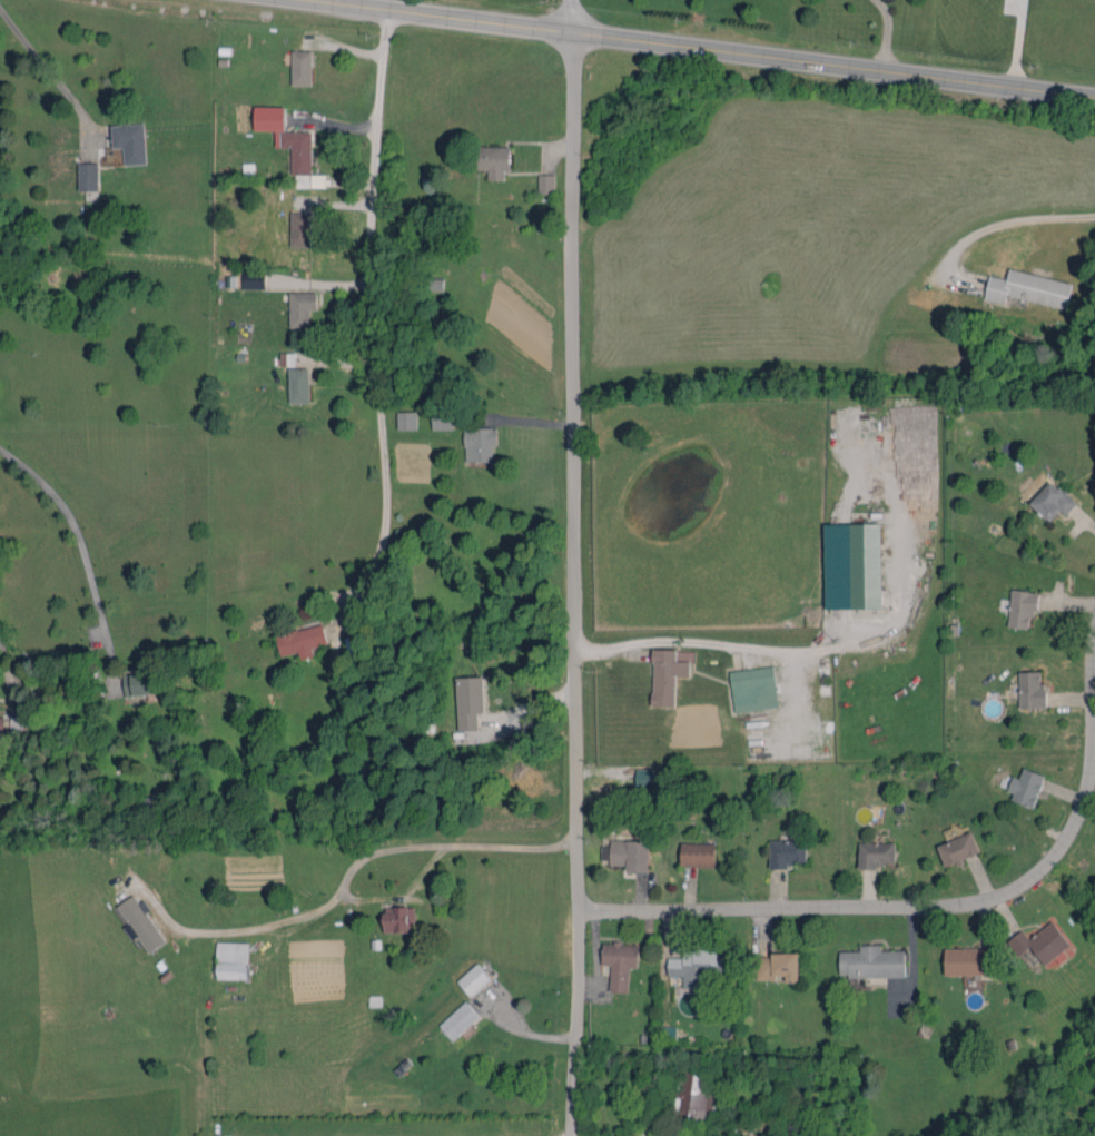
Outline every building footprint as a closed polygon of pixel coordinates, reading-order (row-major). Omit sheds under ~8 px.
[(312,51),(292,50),(291,85),(312,85),(312,51)] [(285,107),(254,107),(254,130),(281,131),(281,147),(292,147),(292,174),(312,174),(312,131),(285,131),(285,107)] [(146,164),(145,124),(112,125),(113,147),(124,147),(125,164),(146,164)] [(511,146),(477,146),(477,169),(488,170),(488,179),(505,180),(505,171),(510,171),(511,146)] [(98,191),(98,163),(78,162),(78,190),(98,191)] [(326,174),(312,174),(312,187),(327,187),(326,174)] [(555,194),(555,174),(539,174),(539,193),(555,194)] [(291,246),(311,246),(311,212),(291,211),(291,246)] [(1074,283),(1011,269),(1008,279),(991,275),(985,299),(1006,303),(1008,295),(1068,309),(1074,283)] [(310,327),(310,309),(318,309),(318,292),(290,292),(290,327),(310,327)] [(309,368),(289,368),(290,403),(310,402),(309,368)] [(417,411),(398,412),(398,429),(418,429),(417,411)] [(453,411),(432,411),(433,429),(453,429),(453,411)] [(466,428),(465,461),(494,462),(494,446),(498,446),(499,428),(466,428)] [(1067,516),(1078,503),(1052,480),(1031,503),(1051,521),(1061,510),(1067,516)] [(825,608),(882,609),(882,524),(825,523),(825,608)] [(1030,627),(1030,613),(1038,613),(1039,591),(1010,590),(1009,627),(1030,627)] [(315,656),(313,648),(329,643),(323,623),(275,635),(281,656),(299,651),(301,659),(315,656)] [(677,649),(654,648),(652,706),(676,706),(676,676),(690,676),(690,661),(677,661),(677,649)] [(778,707),(773,666),(730,671),(735,712),(778,707)] [(122,676),(124,697),(165,692),(162,671),(122,676)] [(1041,671),(1019,672),(1019,708),(1048,708),(1048,687),(1041,687),(1041,671)] [(484,712),(483,677),(457,677),(459,730),(479,730),(478,712),(484,712)] [(636,786),(654,786),(654,769),(636,769),(636,786)] [(1009,801),(1037,807),(1044,773),(1022,769),(1020,778),(1013,776),(1009,801)] [(945,865),(980,854),(973,833),(938,843),(945,865)] [(627,863),(627,871),(649,871),(649,840),(609,840),(609,845),(600,845),(601,863),(627,863)] [(769,840),(770,866),(806,865),(805,840),(769,840)] [(895,867),(895,842),(859,841),(858,866),(895,867)] [(716,843),(681,842),(681,865),(715,866),(716,843)] [(147,911),(148,910),(137,893),(117,906),(129,924),(124,927),(132,940),(139,936),(150,953),(167,941),(147,911)] [(415,907),(384,907),(384,932),(415,931),(415,907)] [(1071,944),(1051,921),(1030,939),(1022,929),(1007,942),(1019,956),(1030,946),(1046,965),(1071,944)] [(217,978),(249,979),(250,942),(218,941),(217,978)] [(629,992),(630,966),(639,967),(640,944),(603,942),(602,965),(611,965),(610,992),(629,992)] [(881,950),(881,944),(859,945),(860,951),(839,951),(840,977),(906,976),(905,950),(881,950)] [(993,975),(994,948),(944,947),(944,974),(993,975)] [(668,958),(668,976),(684,976),(684,987),(713,988),(713,972),(723,972),(723,950),(683,950),(683,958),(668,958)] [(799,954),(756,954),(757,978),(787,978),(787,982),(800,982),(799,954)] [(456,981),(470,996),(490,979),(477,963),(456,981)] [(454,1041),(480,1016),(466,1000),(439,1025),(454,1041)] [(704,1071),(677,1070),(676,1096),(682,1096),(681,1123),(711,1125),(712,1093),(704,1093),(704,1071)]
